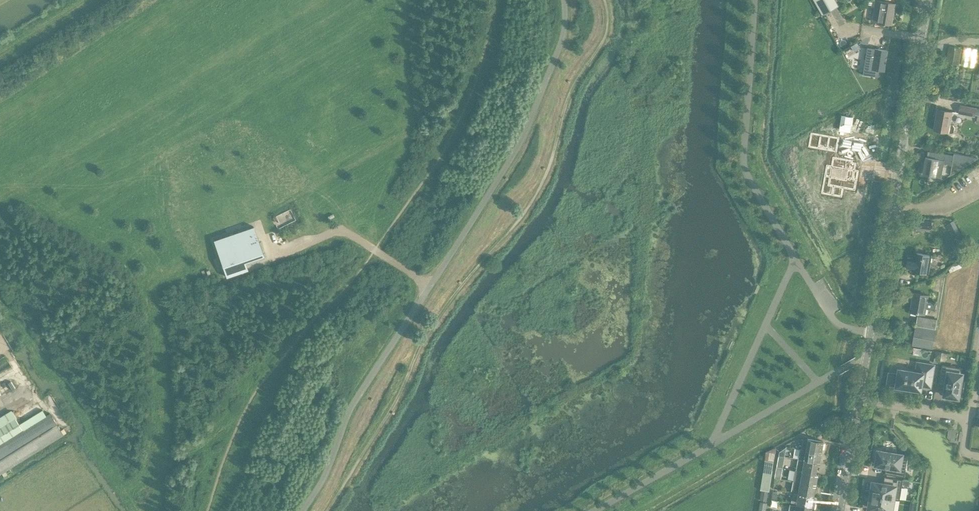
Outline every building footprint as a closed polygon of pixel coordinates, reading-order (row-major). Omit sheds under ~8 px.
[(822,15),(837,7),(833,0),(813,0),(822,15)] [(894,4),(874,0),(873,0),(872,6),(875,6),(872,21),(891,24),(894,4)] [(865,47),(861,40),(852,45),(856,52),(865,47)] [(867,47),(862,74),(878,77),(879,70),(883,71),(887,50),(875,49),(875,48),(867,47)] [(959,64),(961,49),(950,47),(947,62),(959,64)] [(961,64),(974,67),(977,49),(964,47),(961,64)] [(975,114),(976,108),(960,105),(959,113),(975,116),(975,114)] [(949,132),(952,133),(954,131),(954,127),(953,125),(950,124),(952,112),(937,109),(934,130),(949,132)] [(811,133),(809,147),(836,152),(839,138),(811,133)] [(953,162),(954,155),(936,152),(934,157),(926,157),(923,174),(936,176),(939,160),(953,162)] [(827,162),(825,173),(830,174),(829,183),(834,184),(832,192),(842,194),(843,185),(855,188),(859,168),(855,167),(857,159),(834,155),(832,163),(827,162)] [(921,220),(922,219),(915,218),(913,229),(920,230),(920,227),(930,229),(931,222),(921,220)] [(254,227),(215,240),(227,276),(248,269),(245,261),(263,255),(254,227)] [(958,228),(952,232),(955,238),(961,234),(958,228)] [(929,273),(932,255),(916,252),(915,258),(909,257),(907,268),(913,269),(913,271),(929,273)] [(926,315),(927,308),(936,310),(937,303),(928,301),(929,295),(914,293),(911,312),(926,315)] [(913,345),(933,348),(937,319),(918,316),(913,345)] [(931,387),(935,365),(918,362),(916,372),(900,369),(899,374),(889,372),(887,388),(906,391),(907,387),(921,389),(921,386),(931,387)] [(957,397),(959,397),(960,390),(963,391),(964,381),(961,380),(963,368),(942,364),(939,384),(946,385),(945,395),(950,396),(950,398),(957,399),(957,397)] [(63,435),(50,414),(46,416),(43,410),(19,425),(15,419),(10,410),(0,416),(0,474),(63,435)] [(806,450),(821,452),(823,442),(807,439),(803,439),(801,449),(806,450)] [(765,454),(764,459),(773,461),(776,447),(765,452),(765,454)] [(819,463),(821,452),(806,450),(801,449),(799,448),(797,459),(819,463)] [(905,476),(908,455),(895,453),(896,450),(886,448),(885,452),(879,451),(878,452),(876,452),(875,458),(877,459),(876,464),(886,466),(885,473),(905,476)] [(777,456),(776,466),(783,467),(784,457),(779,456),(777,456)] [(764,459),(763,467),(772,469),(773,461),(764,459)] [(797,459),(795,470),(817,474),(819,463),(797,459)] [(772,469),(763,467),(762,476),(771,477),(772,469)] [(815,485),(817,474),(795,470),(794,477),(800,478),(800,482),(815,485)] [(771,477),(762,476),(760,490),(761,490),(767,491),(768,491),(771,477)] [(869,494),(900,499),(903,479),(885,476),(883,483),(873,482),(872,488),(870,487),(869,494)] [(813,495),(815,485),(800,482),(793,481),(792,491),(798,492),(798,493),(813,495)] [(798,493),(796,503),(811,506),(813,495),(798,493)] [(868,501),(870,501),(869,507),(879,509),(879,510),(892,510),(894,499),(900,500),(900,499),(869,494),(868,501)] [(759,502),(758,510),(765,510),(766,503),(759,502)]
